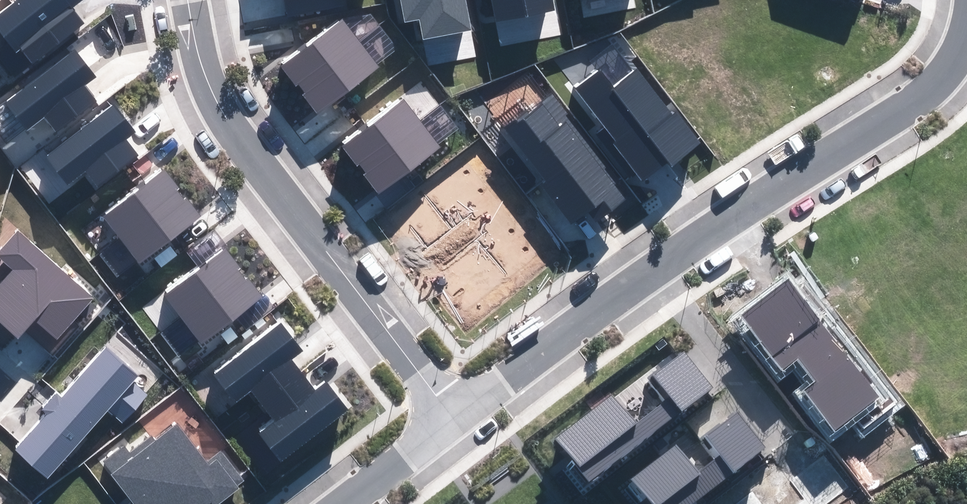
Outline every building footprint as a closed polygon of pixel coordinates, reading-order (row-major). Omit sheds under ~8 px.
[(0,16),(0,29),(30,67),(84,24),(68,4),(73,0),(21,0),(0,16)] [(466,0),(402,0),(406,21),(419,19),(423,40),(471,31),(466,0)] [(485,21),(553,8),(552,0),(481,0),(485,21)] [(343,20),(282,68),(300,90),(361,43),(343,20)] [(361,43),(300,90),(319,115),(380,68),(361,43)] [(73,49),(6,103),(27,129),(44,115),(58,132),(96,102),(83,86),(94,76),(73,49)] [(599,70),(575,89),(616,142),(614,143),(643,180),(667,161),(671,167),(701,144),(641,68),(614,89),(599,70)] [(527,111),(503,129),(575,220),(602,200),(610,210),(625,199),(617,188),(621,185),(552,98),(530,114),(527,111)] [(343,147),(361,170),(423,124),(404,99),(343,147)] [(114,104),(47,158),(68,184),(86,170),(99,187),(137,156),(124,140),(136,131),(114,104)] [(423,124),(361,170),(380,194),(441,147),(423,124)] [(104,217),(123,241),(183,194),(164,170),(104,217)] [(201,216),(183,194),(123,241),(141,264),(201,216)] [(19,232),(0,253),(0,257),(15,270),(0,286),(0,320),(19,337),(35,318),(56,337),(92,297),(19,232)] [(224,249),(165,295),(185,320),(244,274),(224,249)] [(264,299),(244,274),(185,320),(205,345),(264,299)] [(879,398),(790,280),(743,316),(783,369),(799,357),(816,379),(804,389),(836,430),(879,398)] [(264,407),(304,376),(290,359),(302,350),(281,323),(215,376),(236,402),(251,390),(264,407)] [(16,450),(48,478),(108,410),(122,423),(148,394),(133,381),(137,377),(105,349),(16,450)] [(583,482),(709,390),(681,353),(647,378),(643,372),(551,439),(583,482)] [(315,390),(304,376),(264,407),(276,422),(260,434),(283,463),(349,411),(326,382),(315,390)] [(631,480),(649,503),(688,503),(765,447),(740,413),(707,437),(722,457),(697,475),(676,447),(631,480)] [(177,425),(155,441),(152,437),(129,454),(124,447),(103,463),(135,503),(218,503),(246,483),(221,451),(205,462),(177,425)]
